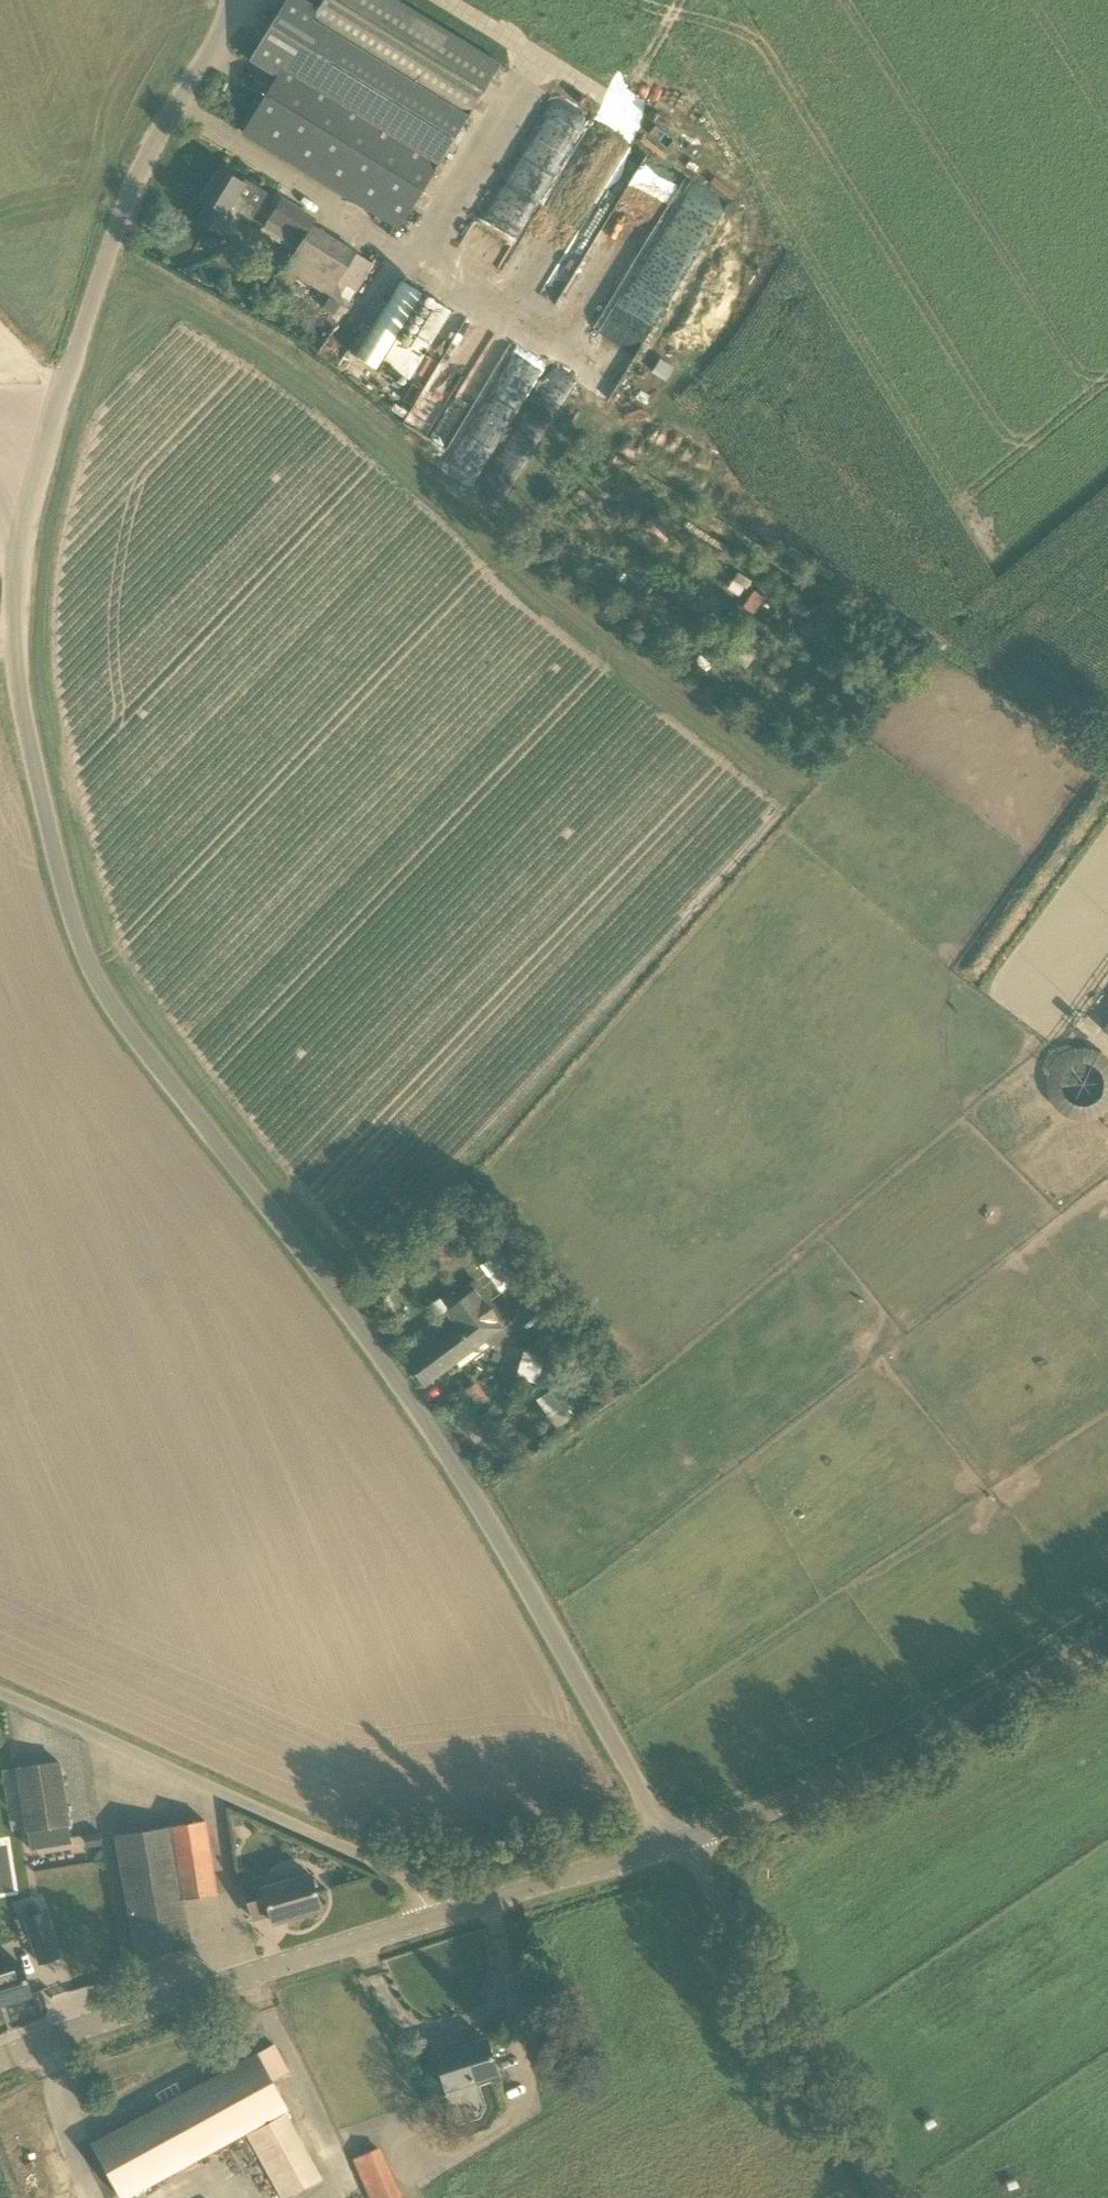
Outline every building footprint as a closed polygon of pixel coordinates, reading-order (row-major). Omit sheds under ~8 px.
[(395,0),(324,0),(318,10),(302,0),(286,0),(249,60),(277,77),(243,132),(400,228),(447,153),(465,122),(501,65),(395,0)] [(208,203),(198,220),(220,234),(221,232),(235,241),(258,204),(238,192),(243,183),(220,169),(201,199),(208,203)] [(532,223),(507,269),(542,287),(566,241),(585,252),(592,239),(579,232),(573,244),(532,223)] [(345,307),(372,264),(312,226),(285,270),(345,307)] [(396,335),(382,361),(409,376),(449,308),(434,300),(409,342),(396,335)] [(753,590),(743,607),(753,614),(764,597),(753,590)] [(1102,1077),(1107,1070),(1107,1062),(1087,1043),(1077,1054),(1102,1077)] [(423,1386),(503,1326),(475,1288),(444,1311),(446,1314),(419,1334),(427,1345),(422,1349),(411,1335),(395,1346),(407,1363),(406,1363),(423,1386)] [(24,1829),(66,1825),(59,1761),(17,1768),(24,1829)] [(137,1958),(192,1949),(183,1902),(217,1895),(202,1820),(113,1837),(137,1958)] [(463,1841),(478,1836),(475,1825),(460,1830),(463,1841)] [(320,1908),(309,1873),(262,1887),(260,1878),(241,1884),(251,1917),(268,1912),(271,1922),(289,1916),(289,1917),(320,1908)] [(27,1905),(40,1950),(59,1944),(46,1899),(27,1905)] [(32,1992),(21,1962),(8,1966),(3,1949),(0,1950),(0,2003),(32,1992)] [(496,2072),(486,2039),(459,2048),(458,2043),(433,2051),(445,2088),(496,2072)] [(285,2110),(287,2109),(272,2080),(288,2071),(273,2044),(92,2144),(120,2197),(125,2197),(244,2132),(281,2197),(284,2197),(322,2177),(285,2110)] [(380,2147),(352,2159),(369,2197),(403,2197),(380,2147)]
